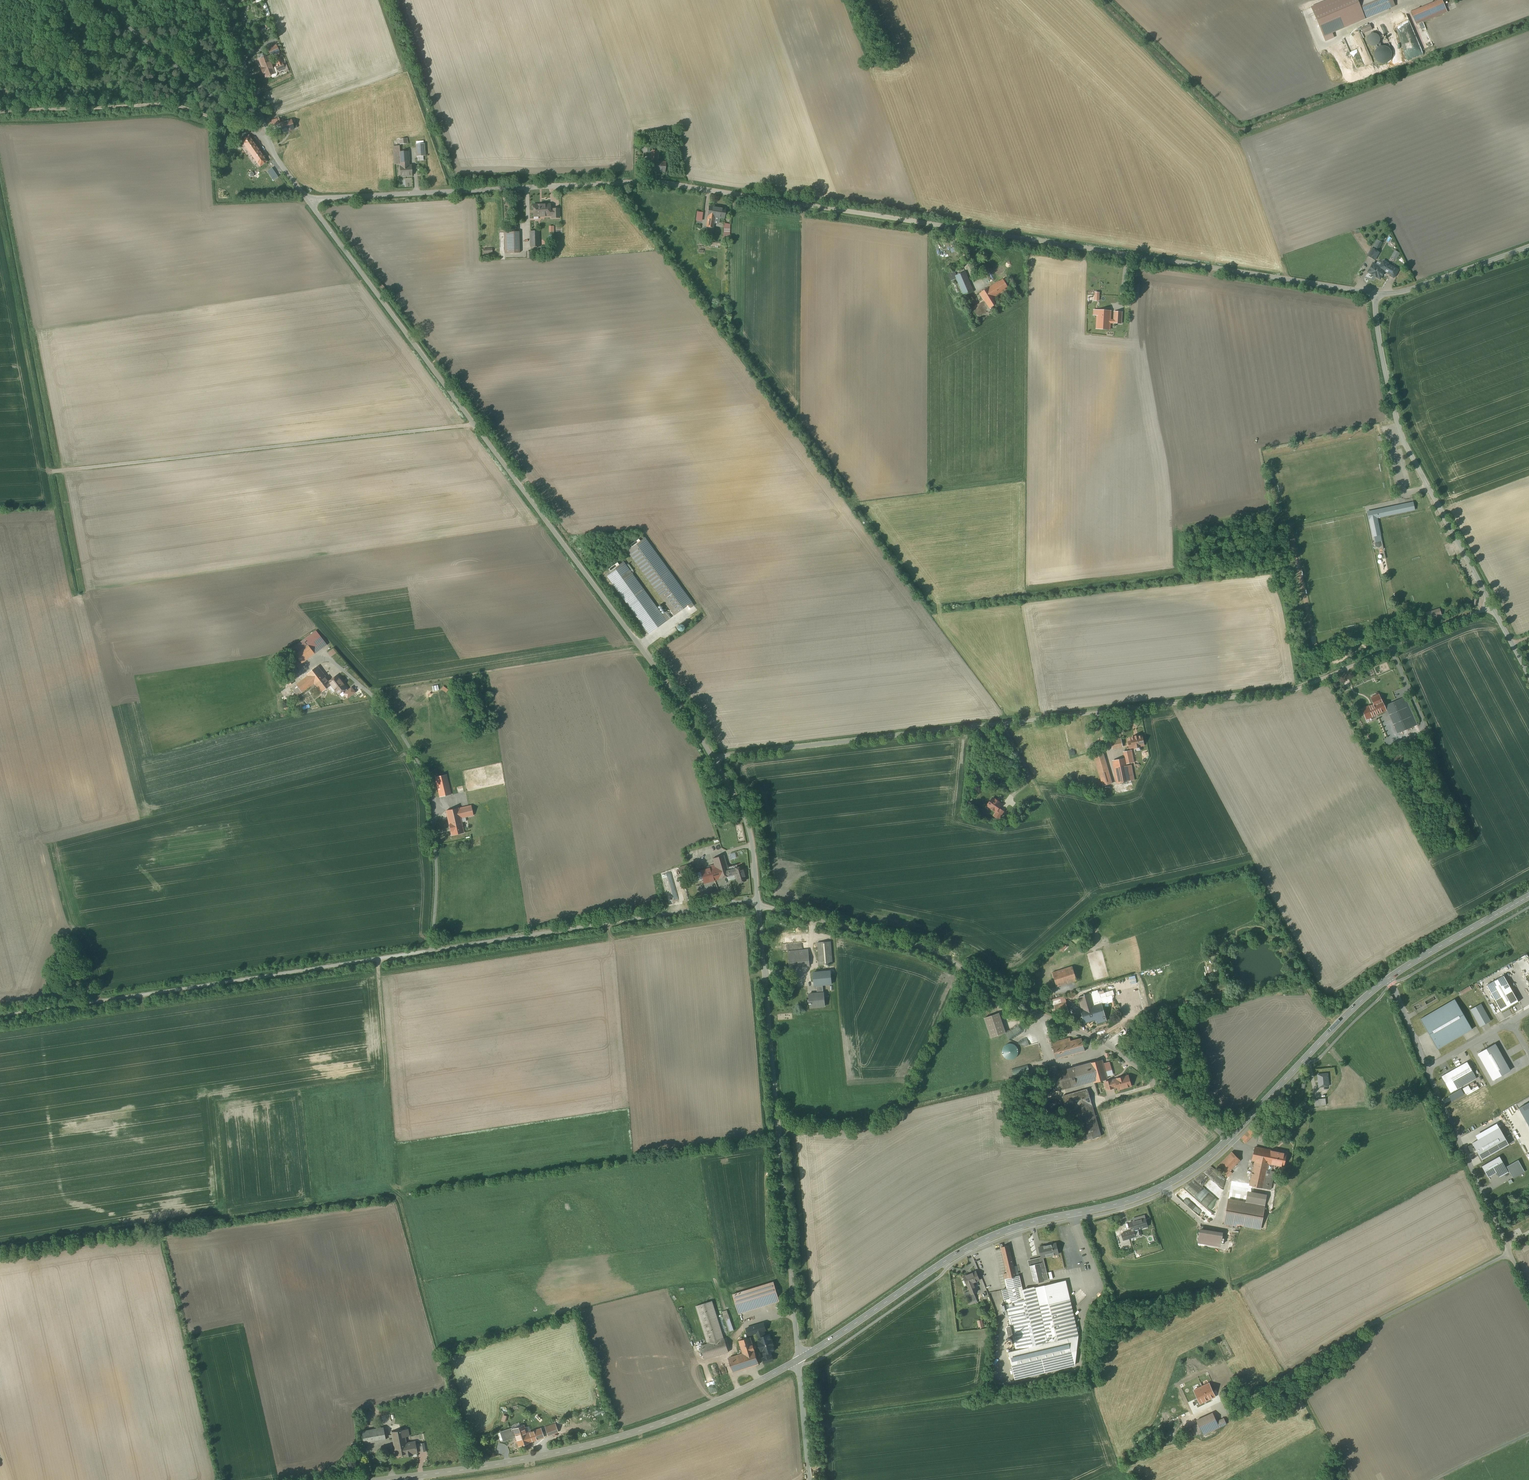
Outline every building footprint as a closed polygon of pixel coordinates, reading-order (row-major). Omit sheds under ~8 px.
[(1365,19),(1392,7),(1389,0),(1357,0),(1365,19)] [(1411,12),(1415,21),(1445,8),(1441,0),(1440,0),(1411,12)] [(1374,33),(1372,34),(1370,35),(1369,37),(1369,40),(1370,42),(1371,44),(1373,45),(1375,45),(1377,45),(1379,44),(1380,42),(1381,40),(1381,38),(1380,36),(1379,34),(1376,33),(1374,33)] [(277,45),(269,49),(273,57),(281,53),(277,45)] [(1385,47),(1382,47),(1380,49),(1378,50),(1377,52),(1376,55),(1377,59),(1378,61),(1381,63),(1384,64),(1387,64),(1389,62),(1391,59),(1392,56),(1392,53),(1390,50),(1388,48),(1385,47)] [(270,56),(259,60),(262,67),(259,68),(262,75),(265,74),(267,79),(277,75),(270,56)] [(281,59),(274,62),(277,72),(285,68),(281,59)] [(292,120),(286,122),(285,122),(281,124),(282,127),(283,132),(297,128),(297,127),(297,126),(296,125),(295,122),(292,123),(292,122),(292,120)] [(267,162),(249,136),(242,141),(246,146),(250,152),(252,156),(256,161),(260,167),(267,162)] [(426,145),(417,146),(418,157),(427,156),(426,145)] [(246,146),(240,150),(244,156),(250,152),(246,146)] [(400,166),(409,166),(408,151),(400,152),(399,146),(393,146),(395,165),(400,164),(400,166)] [(252,156),(247,160),(251,165),(256,161),(252,156)] [(651,161),(650,161),(650,171),(665,172),(666,163),(656,162),(651,161)] [(409,166),(400,166),(401,176),(412,176),(411,166),(409,166)] [(550,216),(550,210),(550,205),(534,205),(534,215),(538,215),(538,216),(550,216)] [(708,216),(715,217),(724,218),(726,209),(709,206),(708,216)] [(550,210),(550,216),(552,216),(553,218),(559,218),(559,210),(552,210),(550,210)] [(713,228),(715,217),(708,216),(707,227),(713,228)] [(536,232),(530,232),(531,247),(539,247),(539,234),(536,234),(536,232)] [(520,233),(504,233),(505,254),(521,253),(520,233)] [(1379,253),(1372,249),(1368,257),(1375,260),(1379,253)] [(1380,279),(1385,272),(1388,265),(1383,262),(1380,268),(1373,264),(1368,272),(1380,279)] [(1398,270),(1388,265),(1385,272),(1387,274),(1388,273),(1391,275),(1390,276),(1393,278),(1394,277),(1398,270)] [(966,272),(957,275),(965,295),(974,291),(966,272)] [(993,294),(995,297),(1009,289),(1003,280),(980,294),(984,300),(993,294)] [(1111,291),(1095,290),(1095,301),(1111,302),(1111,291)] [(993,294),(984,300),(985,301),(990,309),(999,303),(995,297),(993,294)] [(990,309),(985,301),(972,309),(977,319),(990,310),(990,309)] [(1110,312),(1098,311),(1098,320),(1100,320),(1107,321),(1110,321),(1110,320),(1110,312)] [(1114,321),(1114,323),(1121,324),(1122,313),(1114,312),(1114,321)] [(1114,323),(1114,321),(1110,320),(1110,321),(1107,321),(1100,320),(1098,320),(1097,329),(1109,330),(1110,323),(1114,323)] [(1397,508),(1370,514),(1374,534),(1380,533),(1377,518),(1415,510),(1413,502),(1396,506),(1397,508)] [(692,604),(644,538),(626,551),(674,617),(692,604)] [(666,620),(623,562),(604,576),(648,634),(666,620)] [(302,664),(328,646),(317,631),(291,649),(302,664)] [(298,671),(292,661),(285,665),(292,675),(298,671)] [(329,683),(318,669),(293,689),(300,697),(314,685),(322,694),(332,686),(329,683)] [(294,682),(290,677),(285,680),(290,686),(294,682)] [(348,690),(338,677),(329,683),(332,686),(339,696),(348,690)] [(1374,705),(1369,707),(1368,706),(1362,709),(1366,720),(1372,717),(1371,716),(1385,710),(1382,701),(1381,702),(1379,695),(1371,699),(1374,705)] [(1405,697),(1388,705),(1400,733),(1417,725),(1405,697)] [(1130,737),(1130,739),(1128,740),(1129,746),(1145,744),(1143,734),(1130,737)] [(1121,739),(1111,741),(1113,750),(1123,748),(1121,739)] [(1103,749),(1094,752),(1104,786),(1113,783),(1103,749)] [(1125,759),(1126,764),(1139,762),(1137,751),(1127,752),(1129,758),(1125,759)] [(1402,755),(1391,760),(1393,766),(1404,761),(1402,755)] [(1126,764),(1125,759),(1113,761),(1117,783),(1134,780),(1131,765),(1127,766),(1126,764)] [(447,775),(435,777),(440,797),(451,794),(447,775)] [(1005,806),(993,798),(985,809),(997,817),(1005,806)] [(448,821),(461,818),(473,815),(471,806),(470,806),(459,808),(446,811),(448,821)] [(461,818),(448,821),(452,835),(464,832),(461,818)] [(704,883),(730,875),(728,870),(723,855),(712,858),(715,867),(701,871),(704,883)] [(680,875),(690,872),(689,865),(678,868),(680,875)] [(741,866),(728,870),(730,875),(734,874),(737,883),(746,881),(741,866)] [(699,882),(690,884),(692,894),(702,892),(699,882)] [(723,890),(710,892),(711,899),(725,897),(723,890)] [(832,942),(818,943),(820,965),(834,964),(832,942)] [(808,950),(788,952),(790,969),(810,967),(808,950)] [(1070,961),(1051,967),(1058,986),(1076,981),(1070,961)] [(814,986),(817,985),(823,985),(829,984),(831,984),(830,971),(813,972),(814,986)] [(1503,975),(1486,985),(1501,1011),(1518,1002),(1503,975)] [(1470,987),(1459,993),(1461,995),(1471,989),(1470,987)] [(1219,993),(1217,993),(1220,1001),(1222,1000),(1223,1003),(1227,1002),(1224,991),(1219,993)] [(817,993),(809,994),(810,1003),(809,1003),(809,1004),(810,1004),(810,1007),(825,1006),(824,993),(823,993),(817,993)] [(1092,1006),(1100,1003),(1099,1001),(1094,1003),(1091,994),(1079,997),(1082,1009),(1081,1009),(1084,1018),(1095,1014),(1092,1006)] [(1454,999),(1420,1019),(1437,1049),(1472,1029),(1454,999)] [(1095,1014),(1084,1018),(1085,1023),(1096,1019),(1097,1023),(1106,1021),(1101,1003),(1100,1003),(1092,1006),(1095,1014)] [(1481,1003),(1470,1009),(1480,1027),(1490,1021),(1481,1003)] [(999,1013),(984,1018),(991,1038),(1005,1033),(999,1013)] [(1071,1037),(1052,1042),(1057,1060),(1085,1052),(1081,1040),(1072,1042),(1071,1037)] [(1495,1044),(1477,1054),(1493,1080),(1510,1070),(1495,1044)] [(1102,1060),(1067,1069),(1072,1087),(1093,1081),(1094,1082),(1107,1079),(1106,1073),(1104,1066),(1102,1060)] [(1467,1062),(1441,1076),(1450,1093),(1476,1078),(1467,1062)] [(1028,1064),(1012,1069),(1015,1079),(1031,1075),(1028,1064)] [(1057,1065),(1047,1068),(1053,1088),(1062,1085),(1057,1065)] [(1316,1074),(1317,1087),(1329,1086),(1328,1073),(1316,1074)] [(1112,1081),(1113,1087),(1117,1086),(1118,1089),(1131,1086),(1131,1085),(1131,1084),(1130,1081),(1129,1081),(1128,1076),(1124,1077),(1124,1076),(1124,1077),(1117,1078),(1117,1079),(1112,1081)] [(1113,1087),(1112,1081),(1111,1080),(1105,1082),(1107,1090),(1113,1088),(1113,1087)] [(1088,1089),(1062,1096),(1066,1112),(1073,1110),(1075,1117),(1077,1117),(1078,1118),(1084,1140),(1101,1136),(1088,1089)] [(1325,1097),(1314,1099),(1315,1107),(1326,1105),(1325,1097)] [(1056,1113),(1059,1112),(1061,1110),(1062,1107),(1062,1105),(1061,1102),(1060,1100),(1057,1098),(1055,1098),(1053,1098),(1050,1098),(1048,1100),(1046,1102),(1045,1105),(1046,1108),(1048,1111),(1050,1113),(1053,1114),(1056,1113)] [(1519,1108),(1528,1127),(1528,1102),(1519,1108)] [(1475,1135),(1478,1140),(1499,1128),(1497,1123),(1475,1135)] [(1256,1132),(1252,1128),(1241,1139),(1245,1143),(1256,1132)] [(1481,1160),(1508,1144),(1499,1128),(1478,1140),(1472,1143),(1481,1160)] [(1269,1164),(1272,1150),(1255,1147),(1252,1160),(1254,1161),(1249,1185),(1271,1190),(1275,1172),(1271,1171),(1270,1174),(1267,1173),(1269,1164)] [(1286,1153),(1272,1150),(1269,1164),(1284,1166),(1286,1153)] [(1240,1161),(1232,1152),(1218,1166),(1226,1174),(1240,1161)] [(1499,1156),(1481,1166),(1488,1178),(1496,1173),(1499,1177),(1508,1172),(1499,1156)] [(1524,1172),(1518,1160),(1506,1166),(1513,1178),(1524,1172)] [(1246,1187),(1231,1184),(1224,1224),(1236,1226),(1237,1225),(1242,1226),(1260,1229),(1264,1206),(1246,1202),(1248,1191),(1246,1187)] [(1134,1230),(1134,1232),(1139,1231),(1138,1229),(1148,1226),(1145,1218),(1129,1223),(1132,1231),(1134,1230)] [(1200,1229),(1198,1243),(1220,1247),(1222,1232),(1200,1229)] [(1134,1230),(1132,1231),(1121,1234),(1123,1240),(1131,1238),(1132,1241),(1136,1239),(1134,1232),(1134,1230)] [(1016,1350),(1057,1340),(1049,1304),(1039,1307),(1035,1287),(1023,1290),(1020,1275),(1016,1276),(1009,1245),(1003,1247),(1002,1244),(999,1244),(1000,1247),(1001,1247),(1007,1273),(1004,1274),(1005,1280),(1007,1289),(1002,1290),(1005,1300),(1006,1300),(1007,1304),(1001,1305),(1003,1315),(1008,1314),(1011,1327),(1006,1328),(1008,1337),(1013,1336),(1016,1350)] [(1056,1244),(1040,1247),(1042,1257),(1058,1254),(1056,1244)] [(1038,1260),(1039,1259),(1038,1258),(1028,1261),(1030,1266),(1031,1266),(1034,1281),(1036,1283),(1043,1281),(1048,1280),(1045,1267),(1040,1268),(1038,1260)] [(968,1285),(973,1282),(979,1280),(976,1271),(975,1271),(975,1272),(969,1274),(964,1276),(967,1285),(968,1285)] [(1066,1280),(1035,1287),(1039,1307),(1049,1304),(1071,1299),(1066,1280)] [(779,1301),(773,1282),(733,1294),(739,1314),(779,1301)] [(973,1282),(968,1285),(970,1291),(965,1293),(969,1303),(977,1300),(974,1293),(977,1292),(973,1282)] [(1071,1299),(1049,1304),(1057,1340),(1068,1338),(1078,1335),(1071,1299)] [(717,1317),(712,1301),(696,1306),(706,1339),(708,1344),(701,1346),(705,1359),(729,1352),(725,1339),(724,1339),(717,1317)] [(734,1331),(727,1310),(723,1312),(724,1315),(730,1332),(734,1331)] [(1068,1338),(1075,1366),(1078,1335),(1068,1338)] [(739,1341),(743,1354),(755,1349),(751,1337),(739,1341)] [(1016,1350),(1009,1352),(1015,1379),(1075,1366),(1068,1338),(1057,1340),(1016,1350)] [(759,1364),(755,1349),(743,1354),(729,1358),(733,1373),(759,1364)] [(1204,1373),(1206,1378),(1212,1375),(1214,1378),(1226,1372),(1222,1363),(1209,1369),(1210,1370),(1204,1373)] [(718,1364),(711,1366),(715,1378),(721,1375),(718,1364)] [(1206,1378),(1204,1373),(1203,1373),(1191,1379),(1191,1380),(1196,1390),(1209,1384),(1206,1378)] [(1196,1390),(1185,1395),(1190,1407),(1215,1396),(1209,1384),(1196,1390)] [(1198,1425),(1194,1426),(1198,1433),(1198,1435),(1202,1434),(1203,1435),(1227,1424),(1224,1418),(1217,1422),(1213,1413),(1196,1421),(1198,1425)] [(515,1434),(516,1436),(519,1446),(543,1437),(543,1436),(548,1435),(558,1432),(555,1424),(526,1434),(525,1431),(523,1425),(512,1429),(512,1430),(513,1434),(515,1434)] [(384,1428),(362,1432),(364,1443),(386,1440),(384,1428)] [(512,1430),(512,1429),(512,1428),(500,1432),(500,1433),(502,1432),(503,1436),(502,1436),(503,1441),(512,1438),(512,1437),(516,1436),(515,1434),(513,1434),(512,1430)] [(400,1430),(391,1432),(396,1455),(404,1454),(404,1456),(412,1455),(412,1454),(417,1453),(416,1449),(415,1445),(415,1442),(406,1443),(405,1437),(409,1436),(409,1435),(408,1429),(400,1430)] [(424,1443),(415,1445),(416,1449),(420,1448),(421,1452),(425,1451),(424,1443)]
